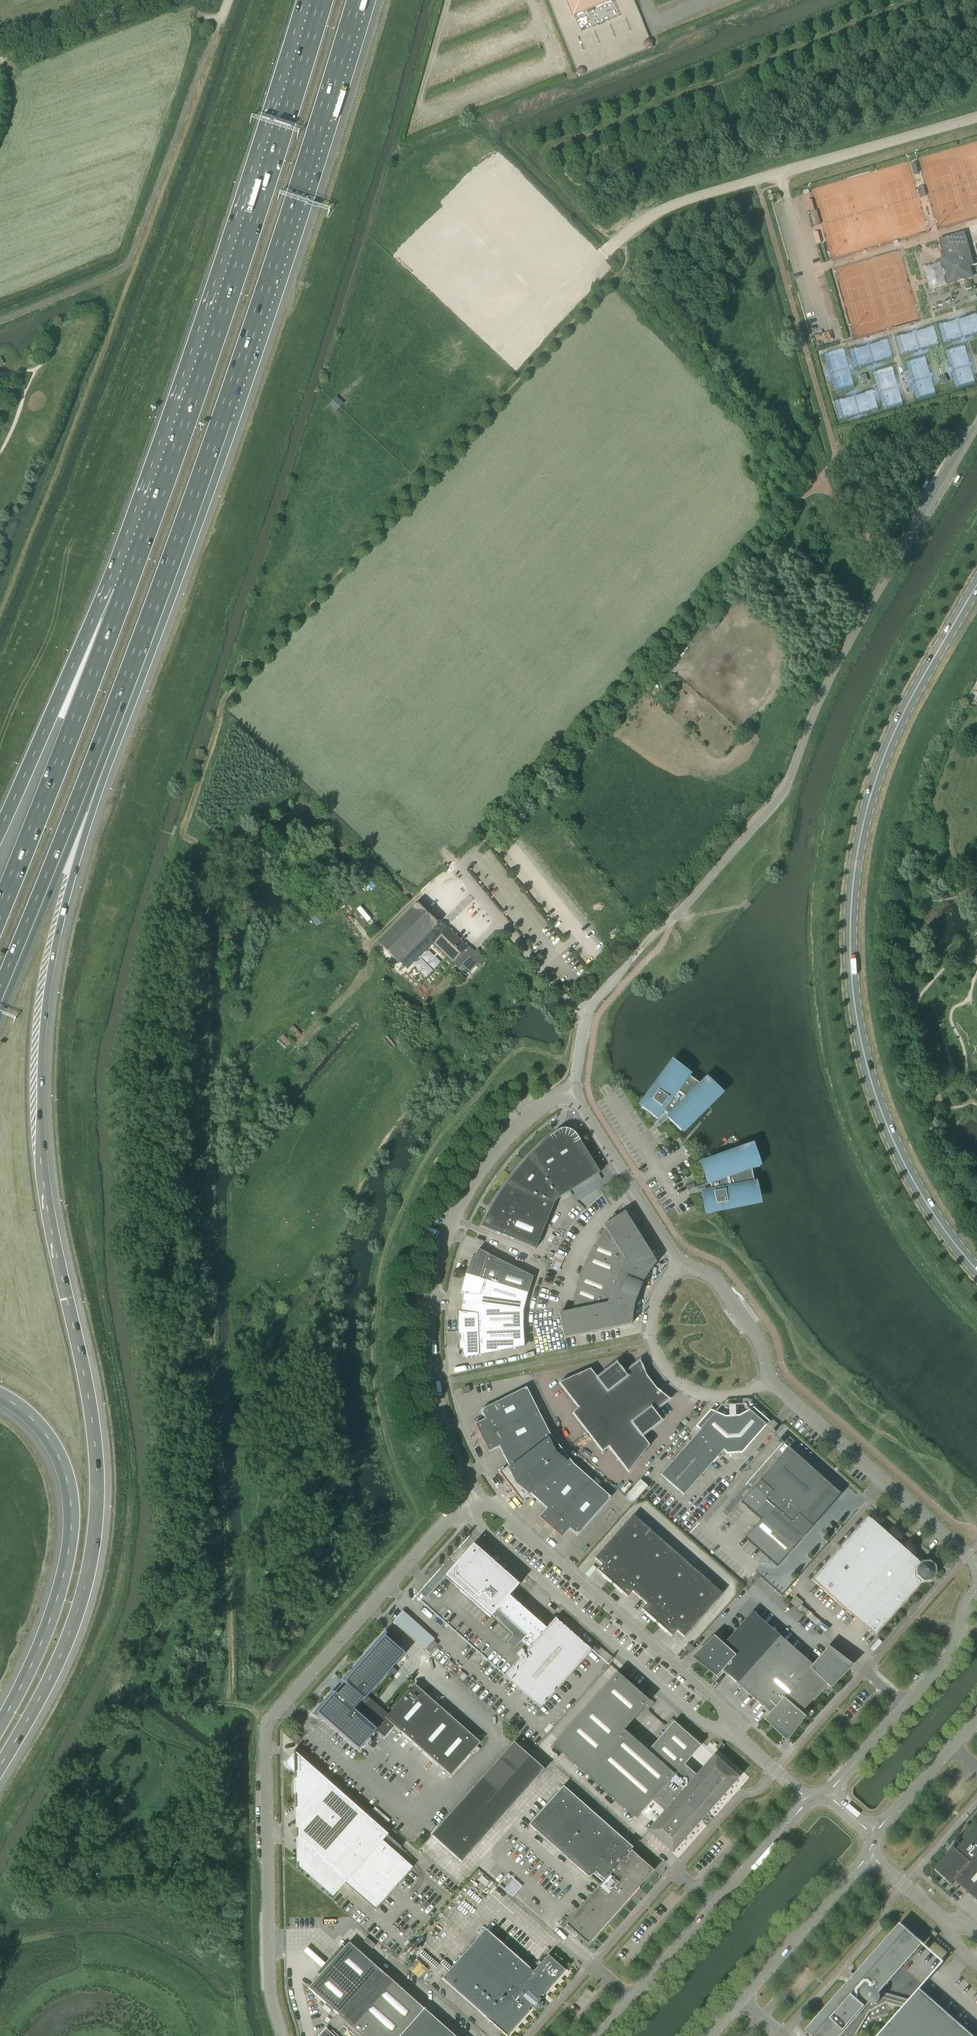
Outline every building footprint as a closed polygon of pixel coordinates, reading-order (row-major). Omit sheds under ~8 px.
[(576,72),(577,72),(578,74),(577,75),(578,78),(653,47),(652,44),(651,42),(634,0),(547,0),(576,72)] [(920,198),(927,196),(924,186),(917,188),(920,198)] [(821,224),(817,210),(810,212),(814,226),(821,224)] [(940,244),(942,251),(943,251),(942,251),(944,250),(947,259),(944,260),(942,260),(949,284),(972,277),(969,267),(974,266),(965,232),(939,240),(940,244)] [(330,403),(337,410),(344,403),(337,396),(330,403)] [(713,630),(720,621),(713,617),(707,626),(713,630)] [(400,962),(401,962),(401,963),(407,969),(433,943),(454,963),(468,948),(468,947),(448,928),(448,929),(447,929),(448,928),(441,922),(439,925),(438,924),(440,920),(420,901),(414,907),(378,943),(399,963),(400,962)] [(319,912),(311,918),(317,926),(325,920),(319,912)] [(477,964),(470,957),(459,968),(463,972),(466,968),(470,972),(477,964)] [(704,1103),(717,1090),(706,1078),(699,1084),(689,1077),(690,1075),(674,1063),(641,1107),(658,1119),(663,1112),(668,1116),(667,1116),(681,1131),(707,1105),(704,1103)] [(552,1136),(551,1136),(535,1151),(519,1167),(505,1185),(496,1199),(488,1212),(481,1227),(535,1249),(554,1203),(557,1200),(600,1173),(580,1141),(577,1136),(574,1133),(571,1131),(564,1129),(560,1130),(556,1132),(554,1134),(552,1136)] [(741,1201),(759,1198),(756,1181),(754,1182),(751,1170),(760,1167),(753,1147),(702,1166),(708,1185),(710,1184),(711,1190),(702,1192),(706,1212),(741,1205),(741,1201)] [(605,1196),(612,1192),(608,1185),(601,1190),(605,1196)] [(603,1226),(606,1230),(598,1240),(591,1251),(586,1262),(581,1274),(577,1286),(574,1299),(572,1311),(559,1314),(564,1338),(580,1335),(579,1335),(631,1325),(632,1315),(633,1307),(636,1298),(634,1297),(635,1293),(638,1294),(640,1290),(637,1289),(639,1285),(641,1286),(645,1278),(650,1271),(656,1263),(633,1226),(625,1213),(603,1226)] [(472,1257),(465,1275),(528,1294),(533,1277),(478,1250),(474,1258),(472,1257)] [(528,1294),(465,1275),(460,1294),(463,1294),(462,1303),(523,1311),(528,1294)] [(458,1312),(458,1331),(523,1329),(523,1311),(462,1303),(461,1312),(458,1312)] [(524,1347),(523,1329),(458,1331),(459,1351),(462,1350),(464,1359),(524,1347)] [(587,1433),(651,1383),(646,1377),(640,1361),(624,1374),(616,1364),(597,1379),(590,1369),(559,1383),(578,1409),(572,1413),(587,1433)] [(651,1383),(587,1433),(602,1452),(609,1447),(628,1473),(649,1446),(642,1437),(661,1422),(654,1412),(670,1400),(656,1389),(651,1383)] [(549,1433),(526,1388),(481,1410),(485,1419),(474,1425),(488,1452),(499,1447),(504,1457),(549,1433)] [(769,1422),(753,1408),(739,1416),(726,1417),(711,1411),(690,1433),(694,1437),(661,1475),(684,1495),(723,1451),(727,1454),(741,1453),(769,1422)] [(549,1433),(504,1457),(509,1466),(499,1473),(521,1502),(530,1494),(538,1502),(573,1464),(549,1433)] [(747,1484),(753,1489),(741,1502),(761,1520),(745,1538),(777,1566),(814,1524),(801,1512),(810,1502),(811,1502),(816,1496),(816,1495),(828,1482),(796,1453),(795,1454),(779,1440),(778,1440),(782,1444),(746,1484),(747,1484)] [(611,1498),(573,1464),(538,1502),(546,1509),(538,1518),(562,1538),(570,1529),(577,1536),(611,1498)] [(626,1497),(633,1503),(648,1487),(640,1480),(626,1497)] [(597,1571),(601,1575),(627,1598),(627,1597),(632,1592),(646,1604),(642,1610),(641,1610),(671,1637),(672,1636),(676,1631),(684,1637),(722,1594),(633,1515),(595,1559),(602,1565),(597,1570),(597,1571)] [(868,1517),(863,1522),(812,1580),(875,1636),(922,1583),(930,1583),(935,1577),(934,1568),(928,1563),(920,1564),(868,1517)] [(541,1708),(591,1651),(555,1618),(546,1629),(509,1596),(516,1587),(471,1547),(422,1603),(541,1708)] [(746,1583),(748,1580),(742,1576),(745,1573),(750,1578),(753,1574),(746,1569),(739,1578),(746,1583)] [(700,1654),(696,1658),(701,1662),(700,1662),(716,1676),(721,1669),(771,1714),(765,1720),(781,1733),(785,1737),(789,1733),(802,1718),(800,1715),(813,1700),(768,1660),(785,1641),(752,1612),(722,1646),(713,1639),(700,1654)] [(450,1776),(480,1743),(414,1685),(388,1714),(367,1696),(405,1654),(393,1644),(385,1631),(342,1680),(346,1684),(343,1688),(341,1686),(338,1690),(340,1691),(337,1695),(332,1691),(312,1714),(325,1721),(358,1750),(376,1730),(384,1737),(394,1726),(450,1776)] [(425,1650),(429,1654),(438,1645),(433,1641),(425,1650)] [(813,1666),(785,1641),(768,1660),(813,1700),(827,1684),(830,1687),(847,1667),(828,1650),(813,1666)] [(685,1649),(690,1653),(694,1649),(689,1645),(685,1649)] [(649,1702),(617,1673),(552,1746),(635,1819),(654,1797),(668,1810),(649,1831),(671,1851),(698,1821),(698,1820),(695,1818),(698,1815),(701,1817),(705,1812),(703,1810),(705,1806),(708,1808),(709,1808),(736,1778),(713,1759),(694,1780),(680,1768),(699,1746),(673,1723),(648,1752),(624,1731),(649,1702)] [(563,1719),(569,1724),(603,1688),(597,1682),(563,1719)] [(296,1742),(300,1738),(295,1734),(291,1739),(296,1742)] [(492,1829),(544,1770),(513,1743),(461,1802),(446,1818),(431,1835),(461,1863),(477,1845),(492,1829)] [(371,1831),(376,1825),(312,1769),(310,1771),(295,1758),(294,1751),(293,1751),(293,1756),(284,1765),(294,1773),(295,1809),(296,1816),(298,1824),(302,1833),(305,1840),(309,1846),(313,1851),(316,1855),(322,1861),(321,1862),(375,1910),(376,1910),(375,1909),(412,1867),(371,1831)] [(632,1848),(633,1848),(563,1786),(529,1825),(588,1877),(596,1873),(604,1880),(565,1924),(588,1945),(653,1871),(631,1851),(629,1853),(628,1851),(632,1848)] [(950,1853),(949,1854),(948,1855),(935,1870),(952,1885),(953,1884),(952,1884),(955,1881),(976,1901),(976,1826),(956,1849),(954,1847),(953,1847),(950,1853)] [(513,1878),(504,1889),(512,1896),(521,1886),(513,1878)] [(952,2018),(883,1997),(884,1993),(881,1992),(919,1950),(918,1949),(921,1945),(916,1940),(916,1939),(900,1925),(865,1965),(866,1966),(864,1968),(863,1967),(861,1969),(862,1970),(861,1971),(860,1971),(856,1976),(852,1973),(847,1979),(850,1982),(845,1988),(846,1988),(844,1990),(843,1989),(841,1991),(843,1992),(841,1994),(841,1993),(807,2032),(812,2035),(855,2035),(869,2013),(885,2004),(902,2009),(878,2035),(972,2035),(952,2018)] [(565,1971),(548,1955),(533,1972),(485,1929),(442,1979),(489,2021),(506,2035),(508,2035),(530,2011),(529,2010),(531,2007),(533,2009),(534,2007),(534,2008),(539,2006),(540,2002),(539,2001),(540,2000),(539,1999),(542,1996),(543,1997),(565,1971)] [(319,2035),(400,2035),(424,2009),(349,1942),(309,1987),(339,2014),(319,2035)] [(918,1991),(944,1962),(936,1954),(909,1983),(918,1991)] [(420,1976),(427,1968),(419,1960),(411,1968),(420,1976)] [(424,2009),(400,2035),(454,2035),(424,2009)]
